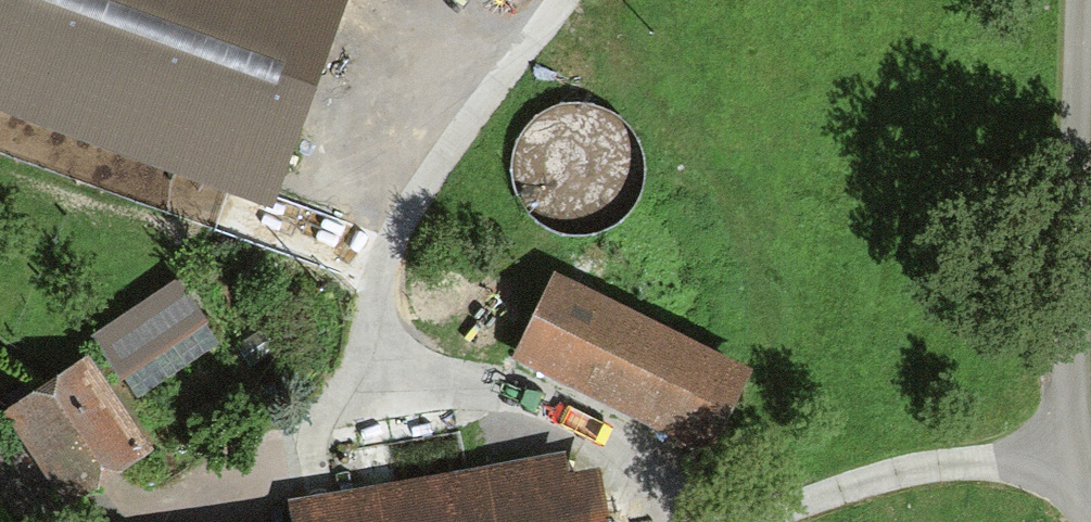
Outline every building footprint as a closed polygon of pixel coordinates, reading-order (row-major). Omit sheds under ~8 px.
[(249,197),(318,0),(0,0),(0,111),(249,197)] [(195,334),(157,289),(75,358),(112,403),(195,334)] [(718,386),(531,293),(497,360),(684,453),(718,386)] [(40,387),(0,417),(0,438),(50,503),(100,465),(40,387)] [(270,510),(272,521),(578,521),(569,464),(270,510)]
